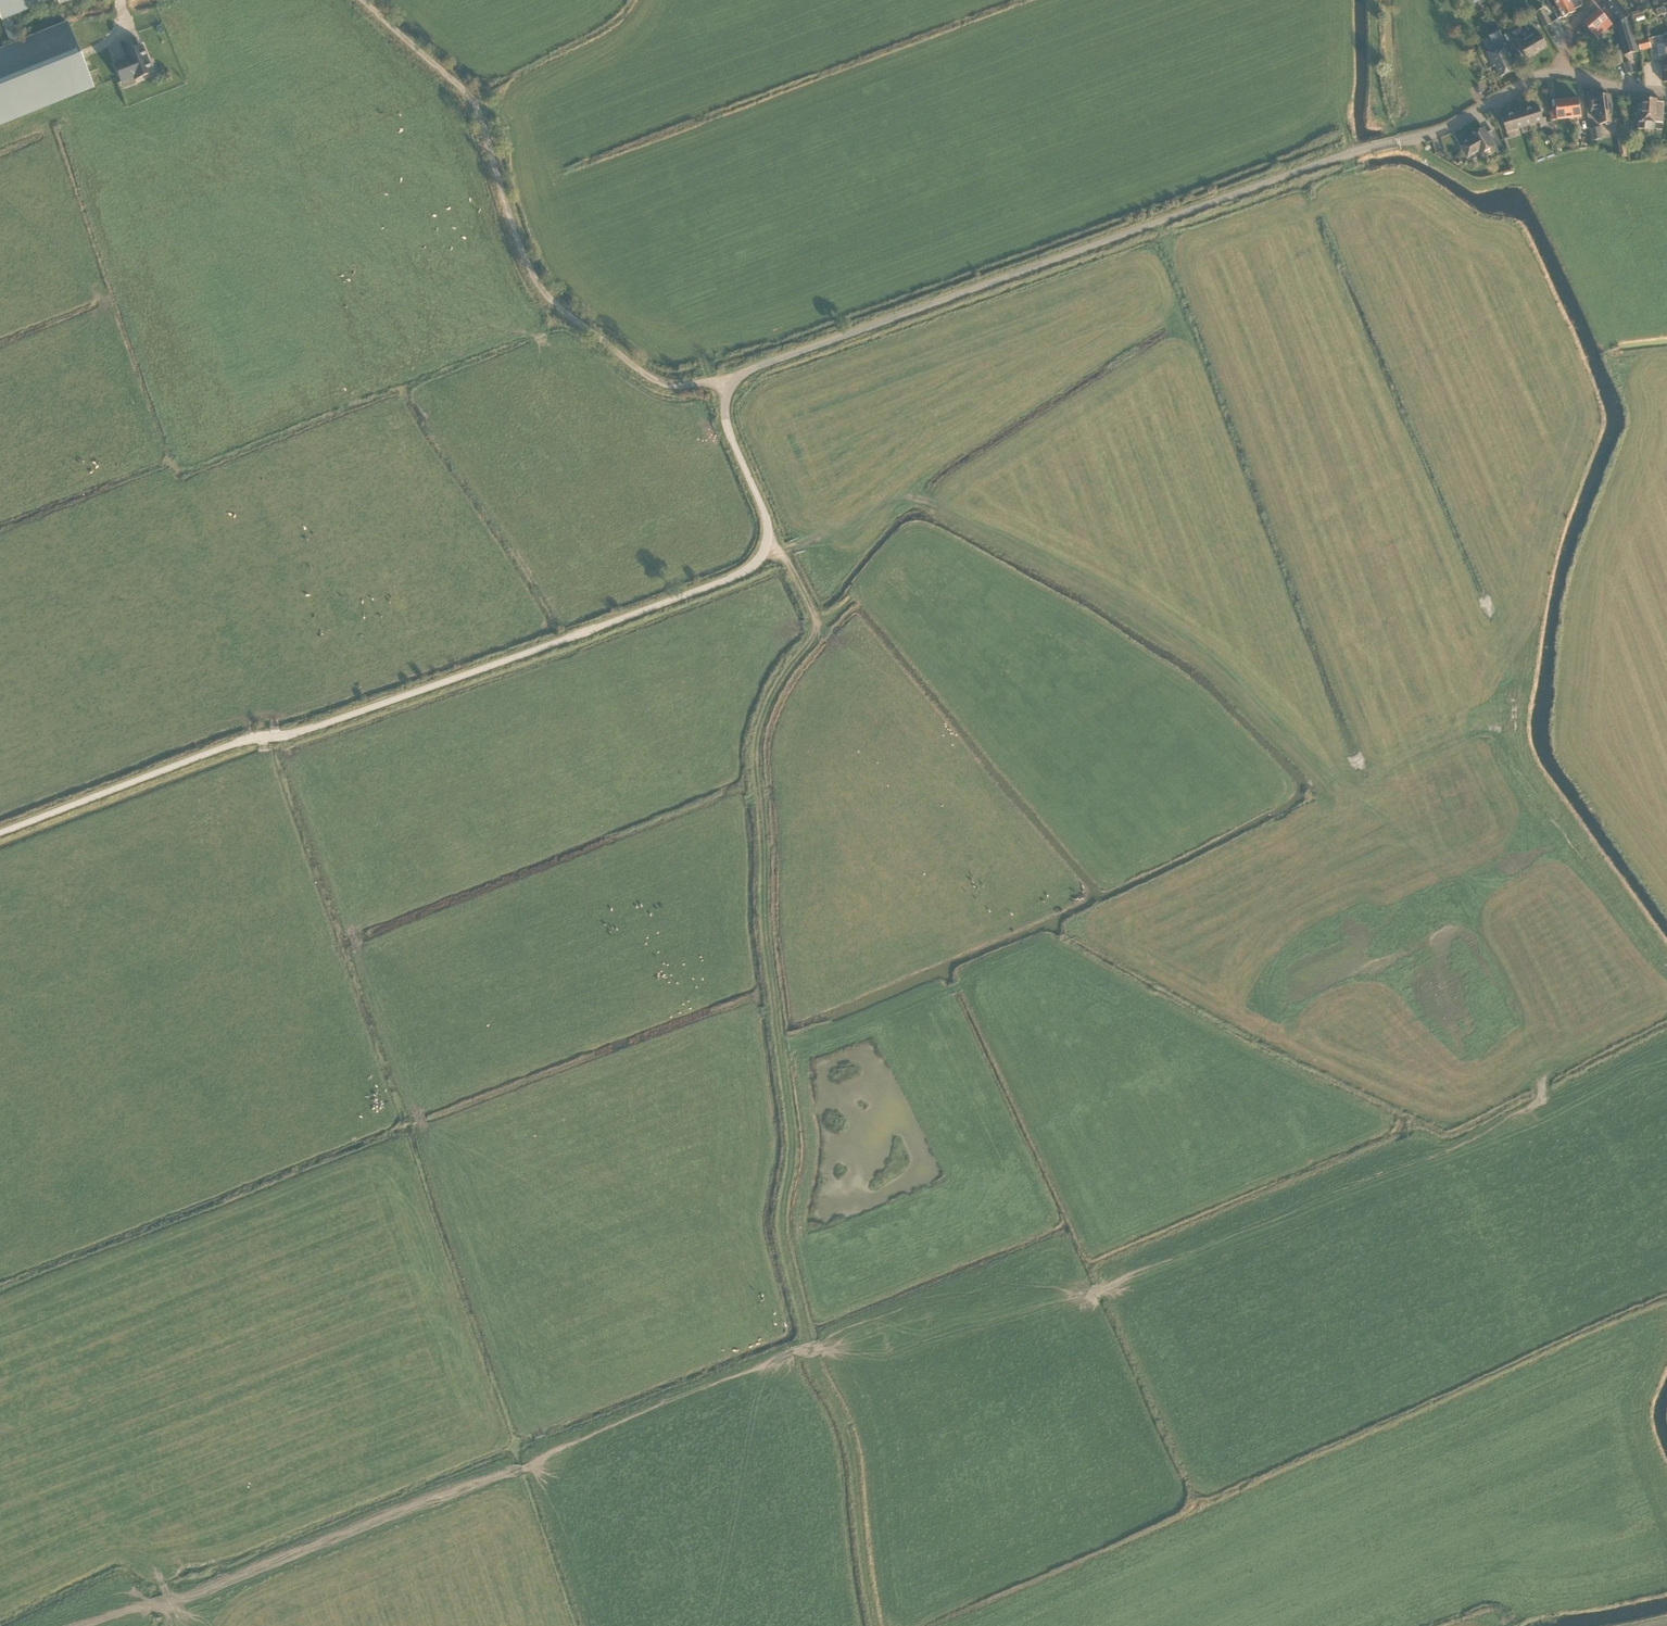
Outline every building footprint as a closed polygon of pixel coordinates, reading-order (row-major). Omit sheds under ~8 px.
[(1,19),(11,43),(20,39),(11,16),(51,0),(0,0),(0,16),(1,19)] [(1555,5),(1556,7),(1552,9),(1557,19),(1561,17),(1562,18),(1575,12),(1574,10),(1581,6),(1582,5),(1579,0),(1553,0),(1555,5)] [(1636,40),(1631,25),(1628,27),(1625,19),(1629,16),(1616,0),(1612,0),(1601,8),(1616,26),(1624,55),(1639,51),(1636,40)] [(1655,8),(1658,17),(1666,14),(1663,6),(1655,8)] [(1536,13),(1541,26),(1550,22),(1544,9),(1536,13)] [(1584,23),(1597,38),(1612,25),(1599,10),(1584,23)] [(1515,65),(1495,22),(1489,41),(1491,44),(1485,47),(1488,52),(1487,53),(1494,67),(1495,66),(1500,77),(1514,71),(1512,67),(1515,65)] [(93,85),(69,25),(0,52),(0,123),(93,85)] [(1524,33),(1519,26),(1511,30),(1515,38),(1524,33)] [(1538,31),(1528,37),(1537,52),(1547,46),(1538,31)] [(1657,44),(1658,56),(1666,56),(1666,62),(1662,62),(1663,82),(1666,81),(1666,35),(1665,35),(1665,44),(1659,44),(1657,44)] [(1652,47),(1651,43),(1649,36),(1636,40),(1639,50),(1652,47)] [(1537,52),(1528,37),(1517,43),(1526,58),(1537,52)] [(135,77),(136,79),(148,74),(144,62),(147,61),(142,47),(126,53),(128,60),(115,65),(122,82),(135,77)] [(1623,64),(1620,52),(1611,54),(1615,67),(1623,64)] [(1635,61),(1628,63),(1630,73),(1637,72),(1635,61)] [(1597,97),(1597,96),(1590,97),(1591,111),(1598,111),(1600,124),(1613,122),(1610,96),(1597,97)] [(1579,98),(1567,100),(1569,118),(1581,116),(1579,98)] [(1645,123),(1655,123),(1655,130),(1662,131),(1664,103),(1657,102),(1657,100),(1643,99),(1642,111),(1639,111),(1638,129),(1644,130),(1645,123)] [(1569,118),(1567,100),(1555,101),(1557,120),(1569,118)] [(1543,119),(1539,106),(1520,112),(1525,127),(1528,126),(1539,123),(1541,128),(1544,127),(1548,137),(1553,135),(1551,121),(1547,123),(1545,118),(1543,119)] [(1525,127),(1520,112),(1502,118),(1507,133),(1508,132),(1520,128),(1522,133),(1530,131),(1528,126),(1525,127)] [(1590,129),(1592,141),(1602,138),(1600,127),(1590,129)] [(1499,140),(1492,145),(1483,128),(1470,136),(1473,140),(1462,147),(1468,157),(1479,150),(1481,154),(1494,147),(1497,153),(1504,149),(1499,140)] [(1624,130),(1625,137),(1632,136),(1631,129),(1624,130)] [(1620,158),(1627,157),(1624,138),(1617,139),(1620,158)]
